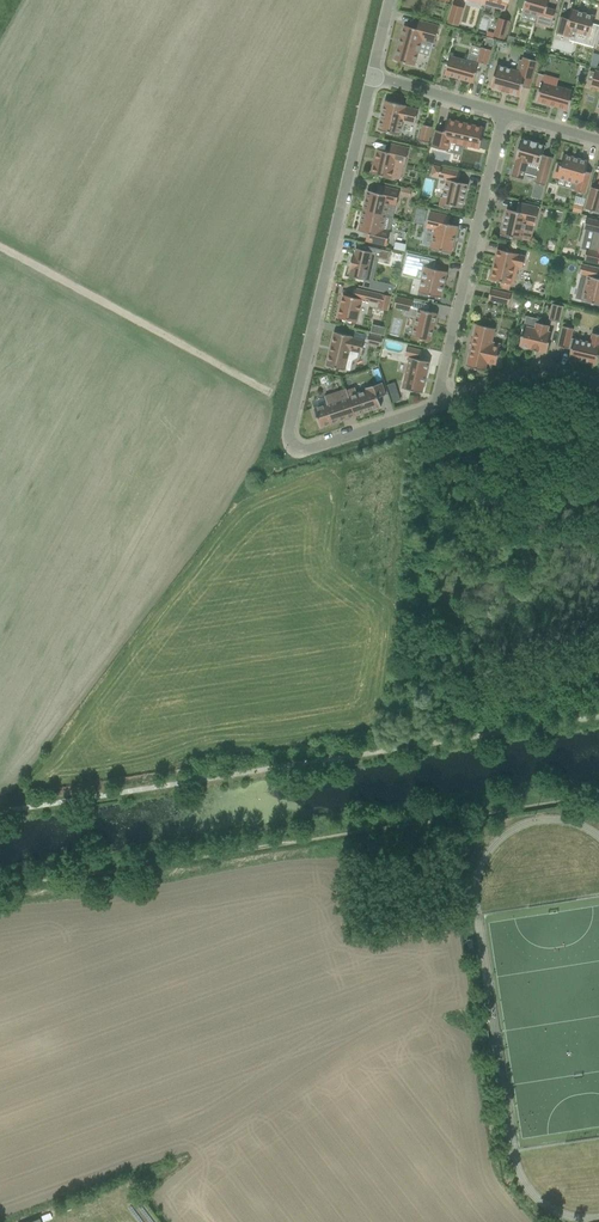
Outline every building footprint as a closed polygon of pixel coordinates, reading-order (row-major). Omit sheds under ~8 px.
[(522,11),(538,16),(535,23),(550,27),(555,10),(547,8),(549,0),(525,0),(522,11)] [(458,26),(463,7),(453,4),(448,23),(458,26)] [(589,36),(595,16),(571,9),(568,19),(561,17),(556,33),(571,37),(571,36),(574,37),(575,32),(589,36)] [(509,21),(499,18),(494,36),(504,39),(509,21)] [(439,26),(419,20),(417,29),(404,25),(395,60),(415,65),(422,40),(433,43),(433,42),(434,43),(439,26)] [(449,56),(444,74),(473,82),(478,64),(478,63),(478,62),(487,64),(491,50),(482,47),(479,57),(469,54),(467,61),(449,56)] [(598,58),(598,55),(594,53),(590,65),(596,67),(598,58)] [(497,65),(490,87),(501,90),(509,93),(510,92),(520,95),(523,87),(530,89),(537,61),(523,57),(522,61),(519,60),(516,70),(497,65)] [(595,70),(591,86),(598,88),(598,71),(595,70)] [(542,82),(536,100),(568,110),(574,91),(542,82)] [(418,109),(406,107),(406,106),(385,101),(378,130),(399,135),(403,120),(415,123),(418,109)] [(479,148),(484,128),(447,119),(444,132),(436,130),(432,147),(447,150),(450,141),(479,148)] [(428,143),(432,127),(423,124),(419,141),(428,143)] [(523,179),(525,172),(537,176),(535,183),(544,186),(553,157),(542,154),(545,145),(537,143),(537,142),(531,141),(521,138),(515,159),(516,159),(511,176),(523,179)] [(389,152),(377,149),(372,173),(392,178),(396,162),(405,165),(409,148),(391,143),(389,152)] [(557,166),(554,176),(577,183),(575,191),(584,193),(590,174),(585,172),(589,161),(563,154),(560,166),(557,166)] [(439,206),(450,209),(451,205),(462,208),(467,184),(458,182),(458,181),(460,172),(442,167),(440,177),(447,178),(443,197),(441,197),(439,206)] [(363,211),(386,216),(389,203),(396,205),(400,190),(379,185),(377,192),(368,190),(363,211)] [(598,189),(591,187),(585,209),(597,212),(598,205),(598,186),(598,189)] [(501,235),(523,240),(526,225),(533,227),(534,224),(535,225),(539,207),(518,202),(516,211),(507,209),(501,235)] [(427,209),(416,206),(412,221),(423,224),(427,209)] [(386,216),(363,211),(358,231),(367,233),(366,241),(387,246),(390,230),(383,229),(386,216)] [(451,253),(457,226),(448,224),(450,216),(430,211),(426,227),(428,228),(427,230),(434,232),(430,248),(451,253)] [(586,218),(584,228),(594,231),(590,250),(587,249),(584,259),(598,263),(598,221),(586,218)] [(406,243),(395,240),(393,249),(403,251),(406,243)] [(349,276),(366,280),(371,281),(376,258),(388,261),(391,251),(362,245),(361,249),(366,250),(365,250),(355,248),(355,249),(356,249),(354,256),(353,255),(352,255),(349,269),(350,269),(350,268),(351,269),(350,276),(349,276)] [(498,249),(497,250),(491,279),(501,282),(500,288),(509,290),(511,283),(514,284),(518,266),(523,267),(525,256),(518,254),(498,249)] [(407,253),(404,267),(407,268),(407,269),(414,271),(414,269),(423,271),(422,279),(419,292),(441,297),(447,272),(434,268),(436,259),(407,253)] [(582,264),(580,274),(583,275),(580,287),(584,288),(581,300),(598,305),(598,268),(582,264)] [(411,294),(414,278),(401,275),(398,292),(411,294)] [(383,282),(381,291),(392,294),(394,285),(383,282)] [(381,294),(355,288),(353,297),(343,295),(338,318),(357,322),(357,321),(361,322),(363,312),(359,311),(361,303),(378,307),(378,308),(387,310),(390,296),(382,294),(381,294)] [(511,294),(491,289),(488,299),(509,304),(511,294)] [(397,297),(394,307),(406,310),(405,314),(416,317),(412,337),(430,342),(437,313),(418,309),(418,310),(411,308),(413,301),(397,297)] [(559,321),(563,306),(553,303),(549,319),(559,321)] [(519,346),(531,349),(539,351),(547,352),(551,332),(548,331),(549,325),(536,322),(535,328),(524,326),(519,346)] [(385,326),(372,323),(371,331),(384,334),(385,326)] [(487,362),(496,364),(501,344),(492,341),(495,328),(476,324),(466,366),(485,370),(487,362)] [(596,365),(598,352),(598,334),(592,333),(590,342),(571,338),(573,328),(563,326),(558,346),(568,348),(571,348),(569,358),(596,365)] [(347,359),(356,361),(359,351),(362,352),(364,341),(352,338),(352,336),(335,332),(326,366),(344,370),(347,359)] [(369,335),(367,342),(380,345),(382,338),(369,335)] [(420,359),(422,350),(407,347),(405,355),(410,356),(402,388),(422,392),(429,361),(420,359)] [(394,381),(386,384),(392,402),(400,399),(394,381)] [(346,389),(355,415),(381,406),(378,397),(386,395),(382,382),(366,388),(367,390),(357,393),(355,388),(347,390),(346,389)] [(320,427),(355,415),(346,389),(325,396),(327,403),(314,408),(320,427)] [(587,881),(575,883),(577,895),(589,893),(587,881)] [(527,891),(515,892),(516,903),(528,903),(527,891)]
